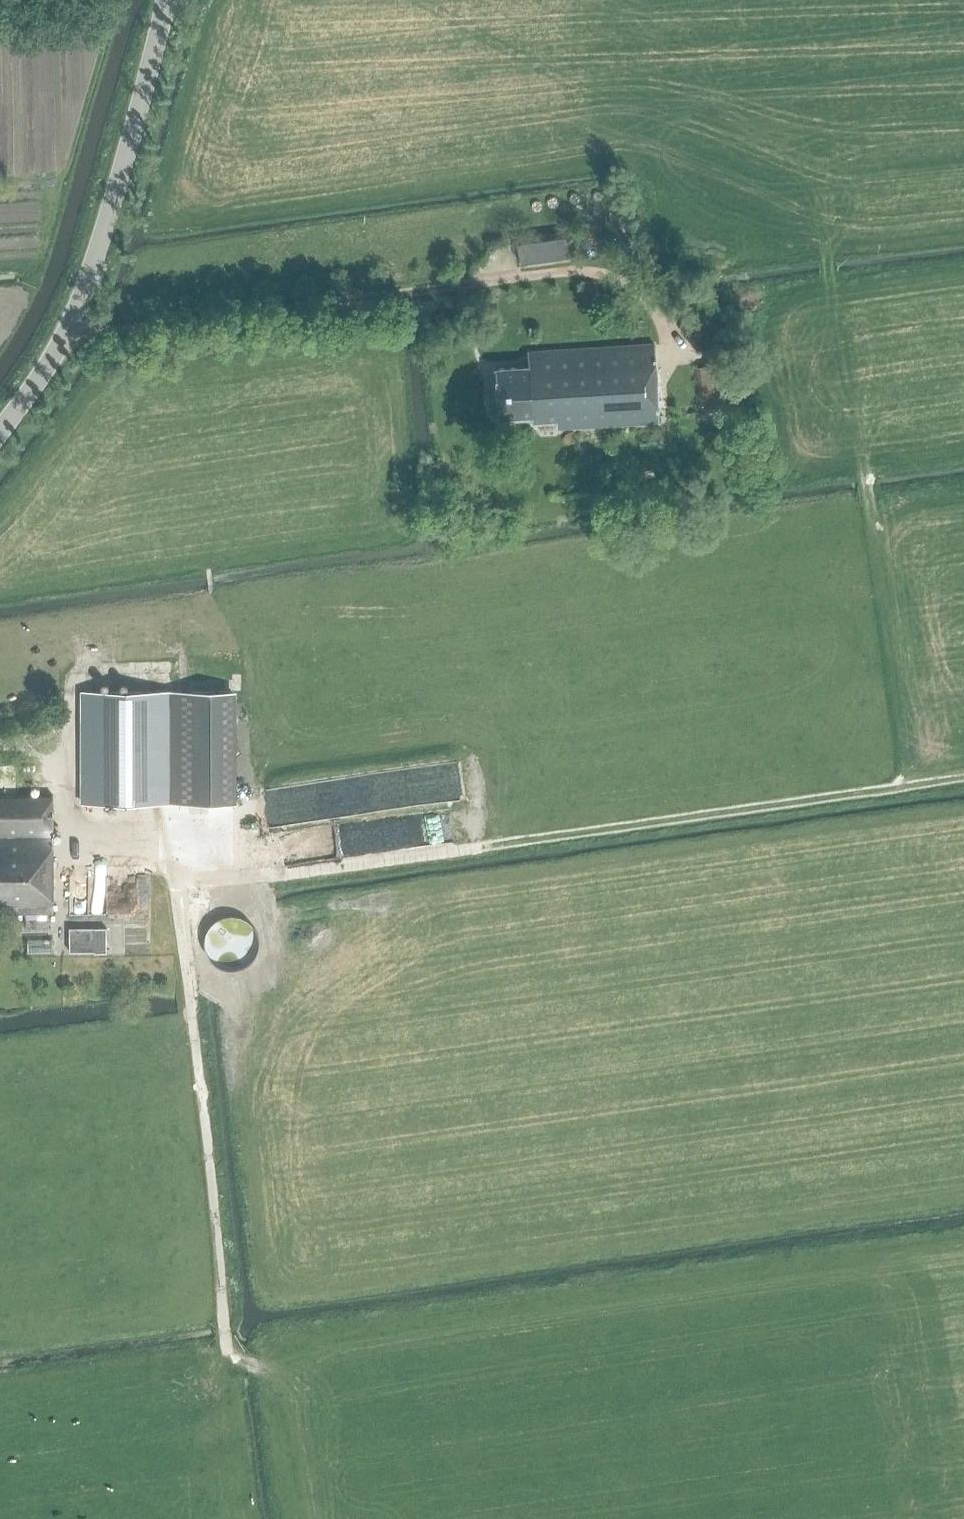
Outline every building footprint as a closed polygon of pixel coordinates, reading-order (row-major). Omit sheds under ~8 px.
[(569,257),(566,237),(517,243),(520,264),(569,257)] [(658,424),(653,345),(527,353),(528,367),(496,369),(499,420),(531,418),(532,424),(556,423),(557,430),(658,424)] [(237,803),(236,691),(170,692),(80,693),(81,805),(237,803)] [(51,797),(0,798),(0,913),(52,913),(51,797)] [(106,952),(106,928),(69,928),(70,952),(106,952)]
